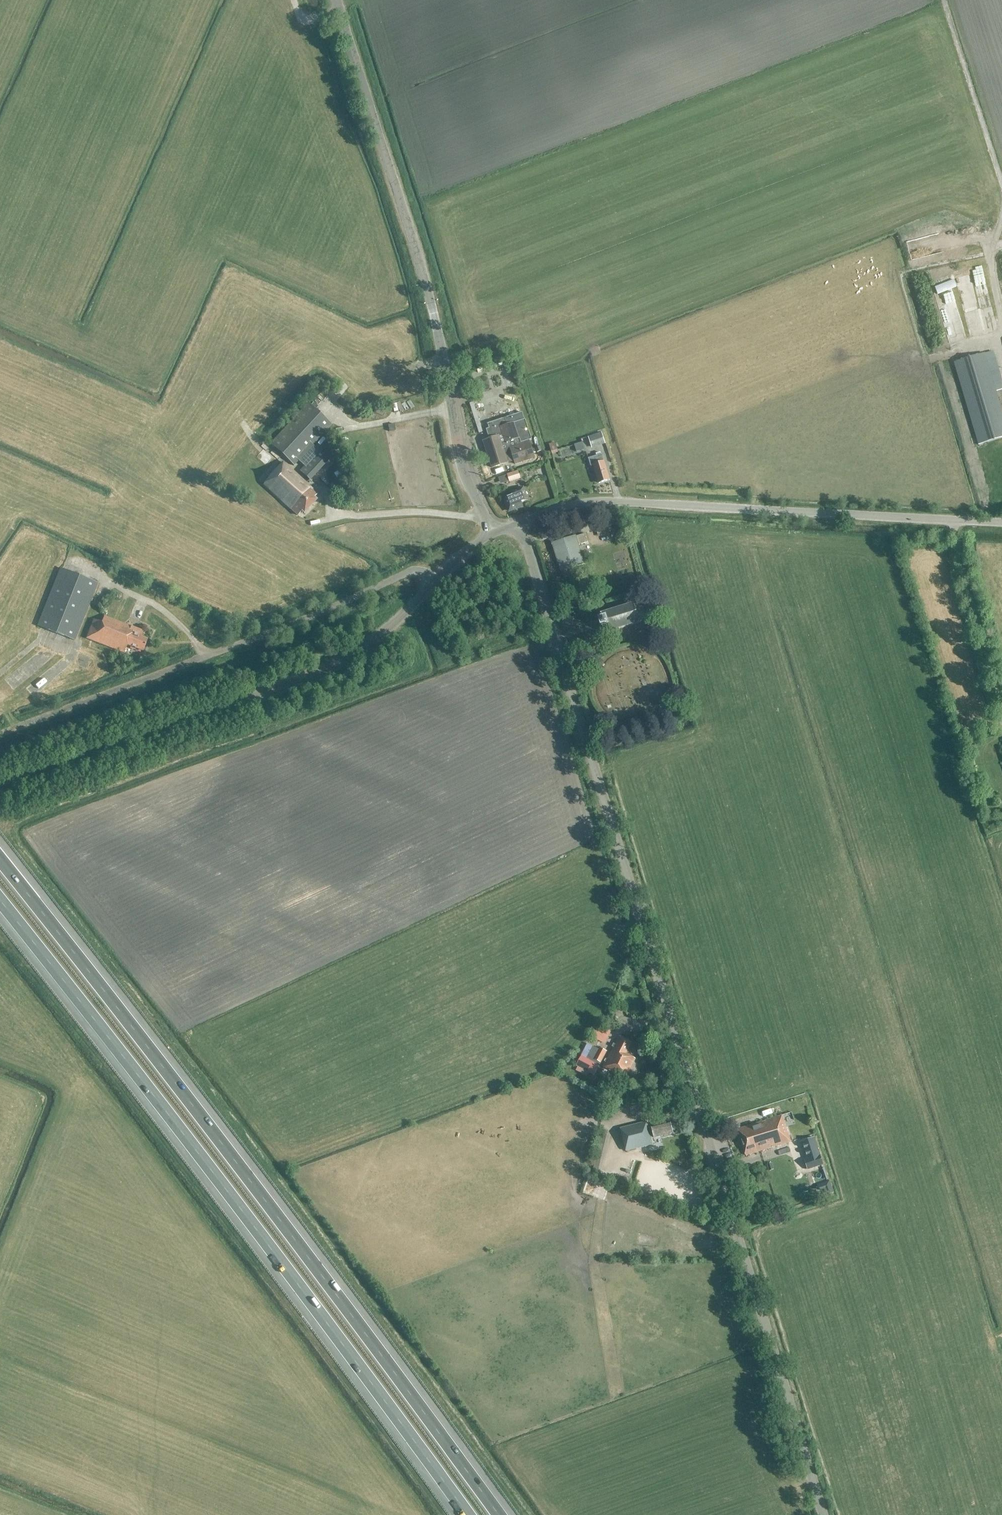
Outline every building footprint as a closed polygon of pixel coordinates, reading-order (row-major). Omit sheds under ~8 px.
[(965,275),(967,289),(976,288),(974,274),(965,275)] [(965,327),(959,303),(954,304),(949,285),(945,287),(954,324),(955,330),(965,327)] [(993,307),(987,311),(990,317),(996,314),(993,307)] [(984,353),(954,362),(981,454),(989,451),(987,443),(1001,438),(1001,413),(996,392),(1001,391),(1001,381),(993,351),(984,353)] [(486,386),(498,385),(497,375),(485,376),(486,386)] [(348,376),(335,390),(340,394),(353,380),(348,376)] [(309,480),(328,459),(313,445),(331,425),(308,403),(270,444),(294,466),(298,461),(304,466),(299,471),(309,480)] [(492,438),(483,441),(483,442),(484,442),(486,448),(486,449),(489,456),(488,456),(492,468),(514,460),(516,464),(523,461),(523,462),(523,461),(530,459),(530,460),(531,459),(534,458),(535,458),(529,441),(532,440),(525,420),(522,412),(487,424),(492,438)] [(591,447),(605,443),(601,433),(588,437),(591,447)] [(322,447),(333,460),(337,457),(325,444),(322,447)] [(549,446),(552,453),(551,453),(552,456),(558,454),(557,451),(555,444),(549,446)] [(993,455),(1000,453),(999,445),(992,447),(993,455)] [(599,483),(609,480),(602,454),(588,459),(591,466),(593,466),(599,483)] [(313,498),(317,494),(282,462),(268,478),(269,478),(264,484),(297,516),(301,512),(303,514),(316,500),(313,498)] [(509,481),(520,477),(518,471),(507,475),(509,481)] [(234,489),(239,480),(228,474),(223,484),(234,489)] [(505,499),(509,511),(523,506),(521,502),(528,500),(524,487),(511,492),(513,495),(505,499)] [(610,520),(606,521),(595,524),(598,538),(609,535),(607,527),(611,526),(610,520)] [(578,545),(587,543),(584,535),(576,537),(552,544),(559,566),(559,568),(560,568),(561,571),(584,564),(578,545)] [(74,641),(98,583),(60,568),(37,626),(74,641)] [(643,607),(642,607),(634,605),(633,605),(625,607),(624,607),(624,608),(616,610),(615,610),(607,613),(606,613),(602,615),(601,614),(601,615),(603,620),(599,621),(602,628),(605,627),(606,632),(606,633),(607,633),(612,631),(612,632),(613,631),(621,629),(622,628),(630,626),(631,626),(639,623),(640,623),(645,617),(645,616),(643,607)] [(143,652),(147,640),(141,637),(143,631),(126,625),(104,616),(101,622),(93,619),(86,638),(124,653),(127,645),(143,652)] [(672,707),(668,714),(673,718),(678,711),(672,707)] [(627,1005),(621,1007),(626,1018),(631,1016),(627,1005)] [(600,1048),(604,1039),(595,1036),(591,1044),(600,1048)] [(603,1067),(625,1078),(635,1059),(626,1054),(632,1042),(619,1036),(613,1048),(611,1051),(603,1067)] [(594,1059),(600,1063),(607,1051),(600,1048),(594,1059)] [(599,1065),(587,1059),(581,1056),(576,1066),(578,1067),(589,1073),(594,1076),(599,1065)] [(782,1115),(737,1129),(746,1156),(790,1142),(782,1115)] [(673,1133),(670,1122),(654,1126),(654,1127),(651,1128),(649,1121),(623,1128),(629,1150),(655,1144),(653,1137),(656,1137),(657,1137),(673,1133)] [(818,1150),(819,1135),(803,1134),(802,1148),(809,1148),(809,1144),(815,1144),(815,1150),(818,1150)] [(823,1166),(820,1156),(804,1161),(807,1171),(823,1166)] [(826,1191),(835,1187),(831,1177),(821,1182),(826,1191)] [(803,1480),(793,1482),(794,1488),(805,1486),(803,1480)]
